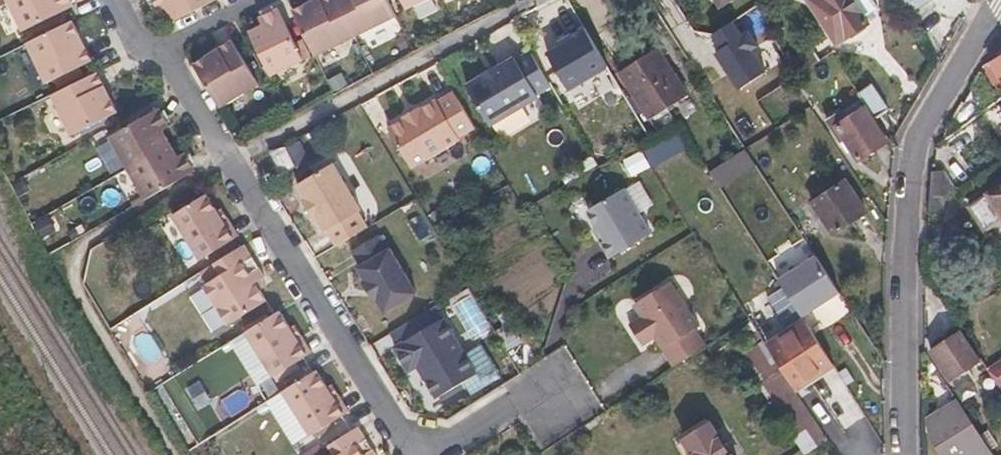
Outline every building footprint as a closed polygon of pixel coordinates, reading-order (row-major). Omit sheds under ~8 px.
[(20,24),(69,0),(9,0),(20,24)] [(169,0),(176,15),(207,0),(169,0)] [(339,0),(317,0),(310,3),(309,0),(306,0),(293,6),(315,52),(355,33),(339,0)] [(390,0),(339,0),(355,33),(396,13),(390,0)] [(407,11),(428,0),(402,0),(407,11)] [(837,43),(869,22),(867,19),(879,10),(872,0),(810,0),(837,43)] [(911,13),(932,1),(931,0),(904,0),(911,13)] [(940,16),(932,1),(911,13),(920,28),(940,16)] [(264,21),(250,27),(274,75),(304,60),(278,5),(267,10),(271,18),(264,21)] [(260,13),(264,21),(271,18),(267,10),(260,13)] [(75,13),(24,38),(42,76),(94,52),(86,36),(82,37),(76,25),(80,23),(75,13)] [(770,68),(738,18),(707,37),(739,87),(770,68)] [(86,36),(80,23),(76,25),(82,37),(86,36)] [(581,32),(544,52),(565,89),(602,69),(581,32)] [(652,54),(623,71),(621,72),(650,119),(688,94),(663,56),(668,53),(661,41),(648,49),(652,54)] [(210,55),(196,61),(222,103),(257,85),(237,42),(223,48),(225,53),(212,59),(210,55)] [(223,48),(210,55),(212,59),(225,53),(223,48)] [(487,71),(470,81),(493,120),(541,93),(540,90),(554,82),(536,49),(521,56),(520,54),(504,62),(503,60),(486,69),(487,71)] [(791,49),(787,52),(792,61),(796,58),(791,49)] [(991,63),(998,76),(1000,81),(1000,56),(991,63)] [(750,88),(759,101),(801,74),(792,61),(750,88)] [(998,76),(991,63),(984,67),(991,79),(998,76)] [(99,64),(47,89),(66,129),(118,103),(111,89),(106,91),(100,76),(104,74),(99,64)] [(111,89),(104,74),(100,76),(106,91),(111,89)] [(858,92),(875,118),(890,108),(873,83),(858,92)] [(390,123),(412,161),(462,133),(461,131),(477,122),(457,86),(440,96),(439,94),(422,104),(421,102),(406,111),(407,113),(390,123)] [(131,161),(175,137),(168,122),(164,114),(169,112),(164,100),(114,125),(131,161)] [(865,109),(838,126),(860,159),(887,141),(865,109)] [(173,118),(169,112),(164,114),(168,122),(173,118)] [(780,121),(774,124),(777,129),(783,125),(780,121)] [(765,126),(770,133),(777,129),(774,124),(773,122),(765,126)] [(131,161),(148,193),(175,177),(197,165),(191,154),(186,157),(182,150),(175,137),(131,161)] [(186,157),(191,154),(187,147),(182,150),(186,157)] [(298,167),(286,147),(269,151),(281,175),(298,167)] [(949,153),(938,160),(944,170),(956,188),(967,181),(949,153)] [(330,228),(340,244),(369,226),(360,211),(363,209),(336,162),(300,183),(308,197),(307,198),(317,217),(319,215),(327,230),(330,228)] [(958,191),(956,188),(944,170),(933,173),(930,215),(941,216),(941,202),(958,191)] [(846,182),(814,202),(836,233),(866,211),(846,182)] [(605,241),(614,256),(653,232),(625,187),(590,208),(601,225),(608,238),(605,241)] [(971,207),(985,230),(1000,220),(1000,188),(971,207)] [(211,190),(176,211),(202,254),(237,233),(221,208),(211,190)] [(226,205),(221,208),(237,233),(241,230),(226,205)] [(597,228),(605,241),(608,238),(601,225),(597,228)] [(380,234),(355,249),(364,265),(360,267),(367,279),(365,280),(375,299),(378,298),(385,311),(418,293),(392,247),(389,250),(380,234)] [(267,273),(248,241),(200,270),(232,321),(270,299),(263,286),(258,278),(264,274),(267,273)] [(719,261),(725,257),(715,241),(709,244),(719,261)] [(841,292),(817,256),(779,280),(782,283),(800,311),(803,316),(841,292)] [(269,282),(264,274),(258,278),(263,286),(269,282)] [(642,314),(626,324),(641,347),(657,336),(672,361),(706,340),(671,283),(636,305),(642,314)] [(790,318),(800,311),(782,283),(774,289),(784,304),(782,306),(790,318)] [(294,325),(283,306),(248,328),(276,372),(309,351),(294,325)] [(441,320),(434,307),(392,331),(400,345),(441,320)] [(441,320),(400,345),(397,347),(408,365),(416,359),(420,366),(439,398),(479,374),(445,317),(441,320)] [(806,322),(769,347),(776,359),(796,388),(833,363),(806,322)] [(299,323),(294,325),(309,351),(314,348),(299,323)] [(952,382),(983,362),(962,331),(932,352),(952,382)] [(745,353),(758,371),(776,359),(769,347),(765,341),(745,353)] [(416,359),(408,365),(411,370),(420,366),(416,359)] [(829,438),(800,394),(796,388),(776,359),(758,371),(810,451),(829,438)] [(796,388),(800,394),(837,370),(833,363),(796,388)] [(989,371),(1000,389),(1000,363),(989,371)] [(318,366),(284,386),(311,431),(345,410),(329,384),(318,366)] [(333,381),(329,384),(345,410),(349,408),(333,381)] [(930,421),(930,433),(944,454),(990,454),(956,404),(930,421)] [(681,434),(685,440),(710,423),(707,418),(681,434)] [(710,423),(685,440),(694,454),(730,454),(710,423)] [(359,424),(312,452),(314,454),(377,454),(359,424)] [(685,440),(678,445),(684,454),(694,454),(685,440)]
